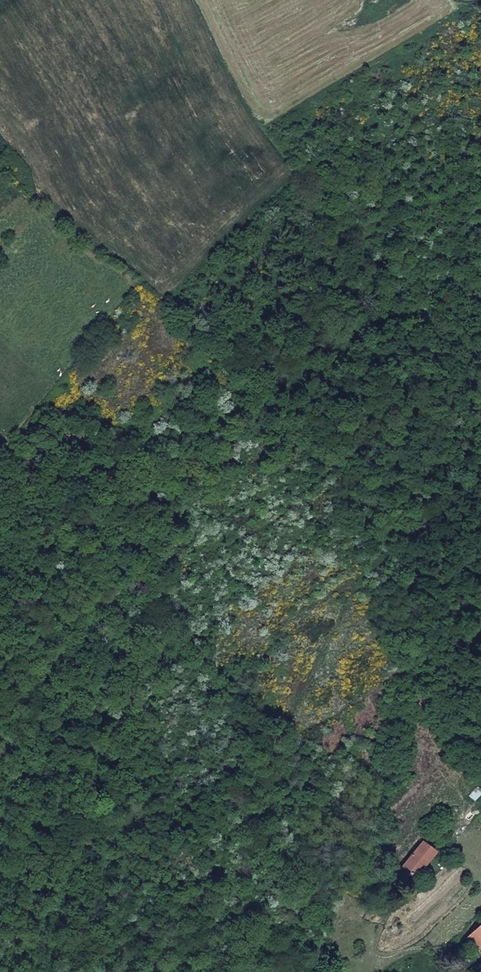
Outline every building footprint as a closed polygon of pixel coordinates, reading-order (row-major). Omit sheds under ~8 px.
[(419,865),(438,845),(426,833),(394,866),(403,876),(416,863),(419,865)]
